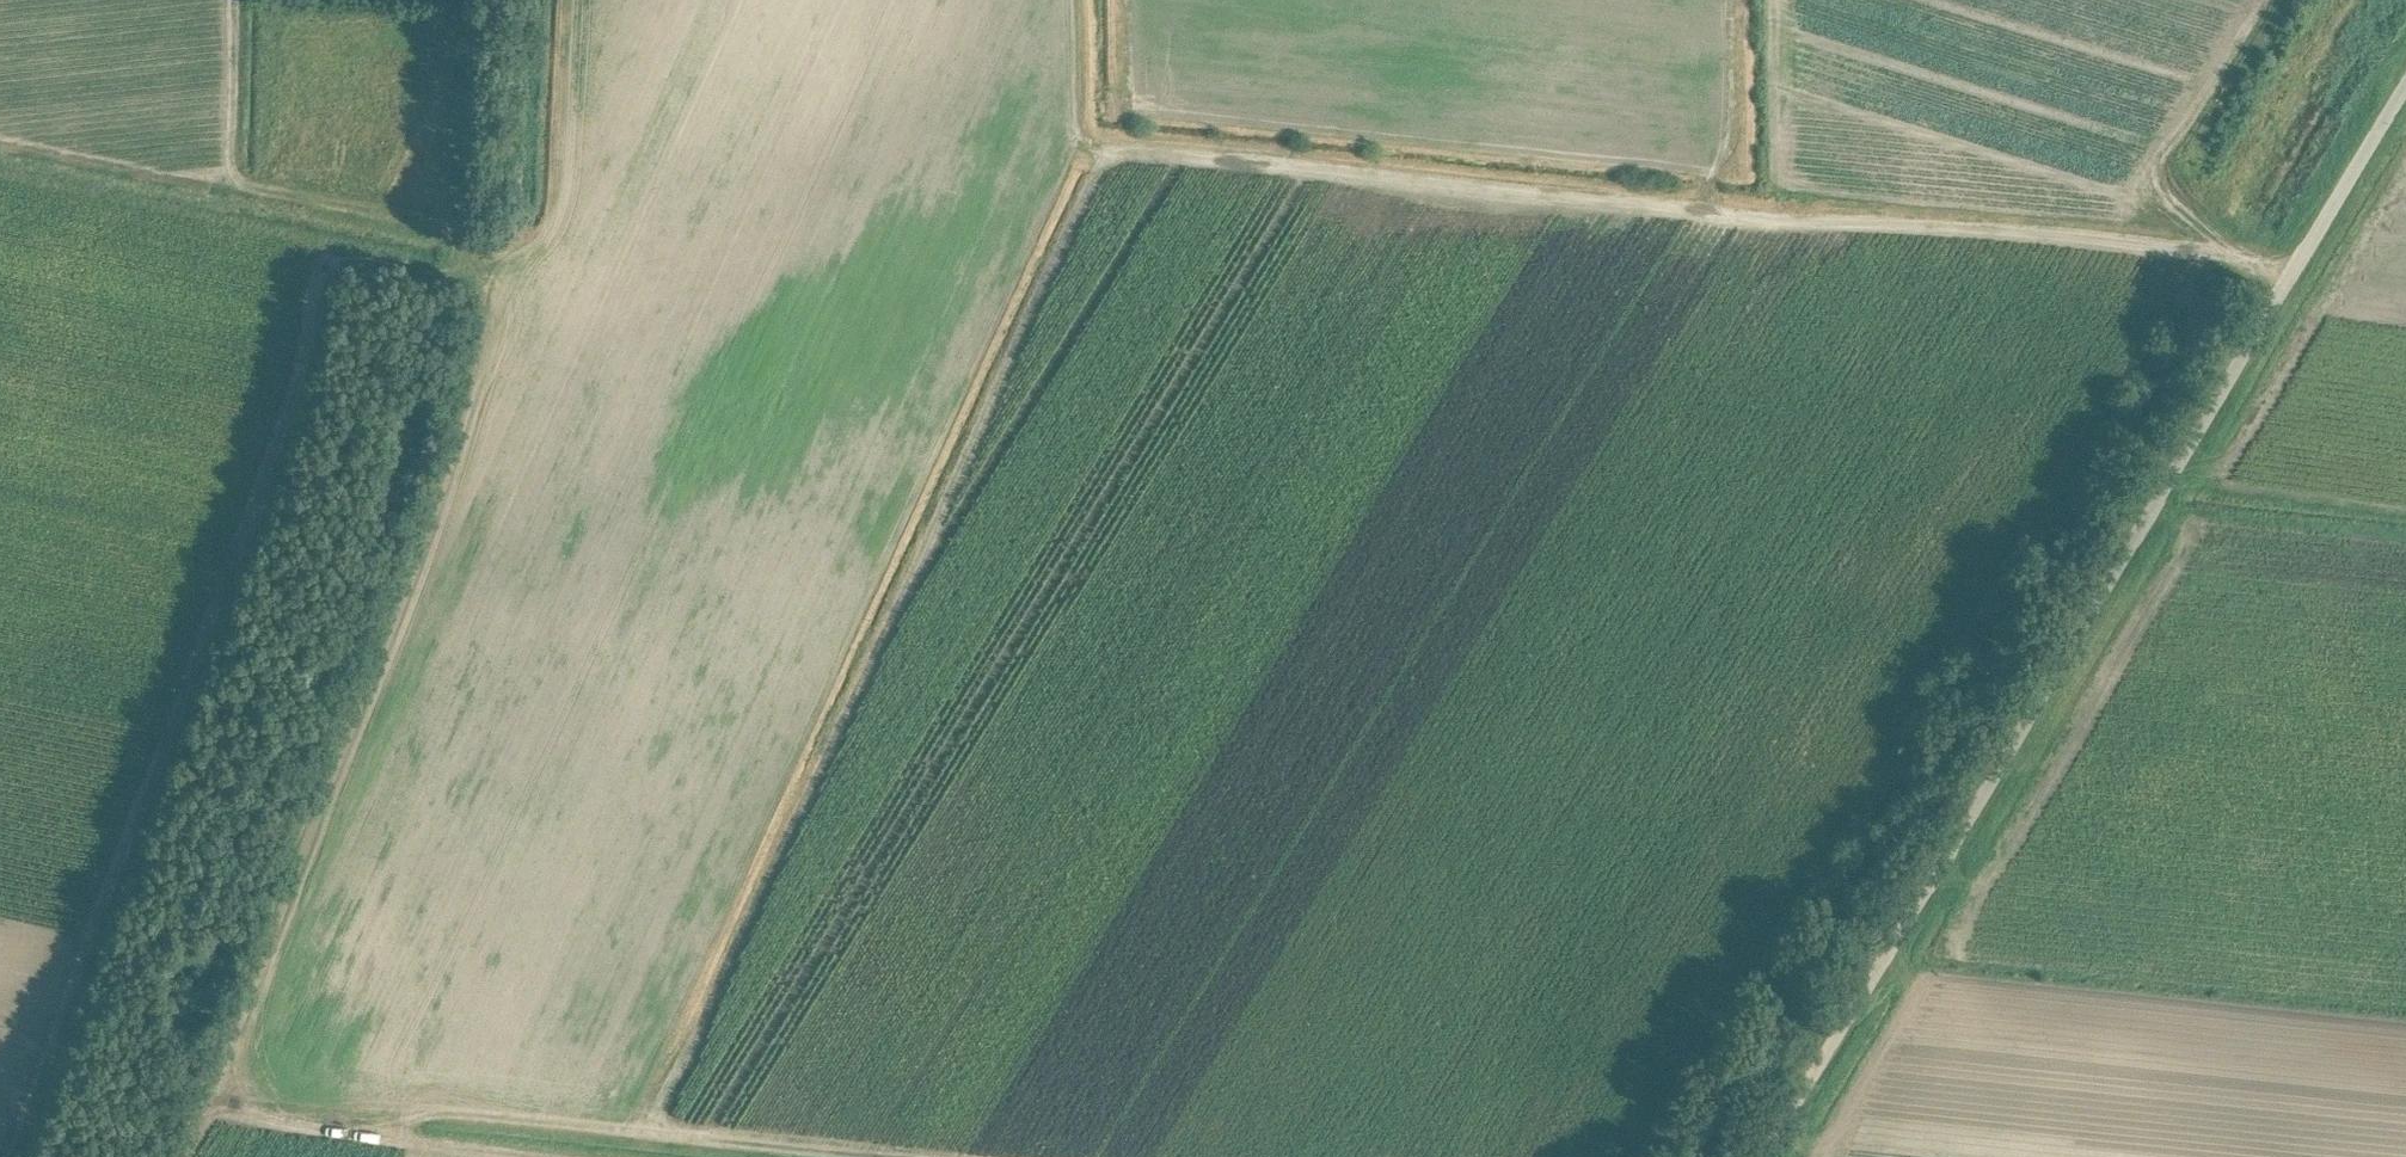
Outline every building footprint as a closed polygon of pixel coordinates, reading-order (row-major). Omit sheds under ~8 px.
[(456,164),(455,182),(471,183),(472,165),(456,164)]
